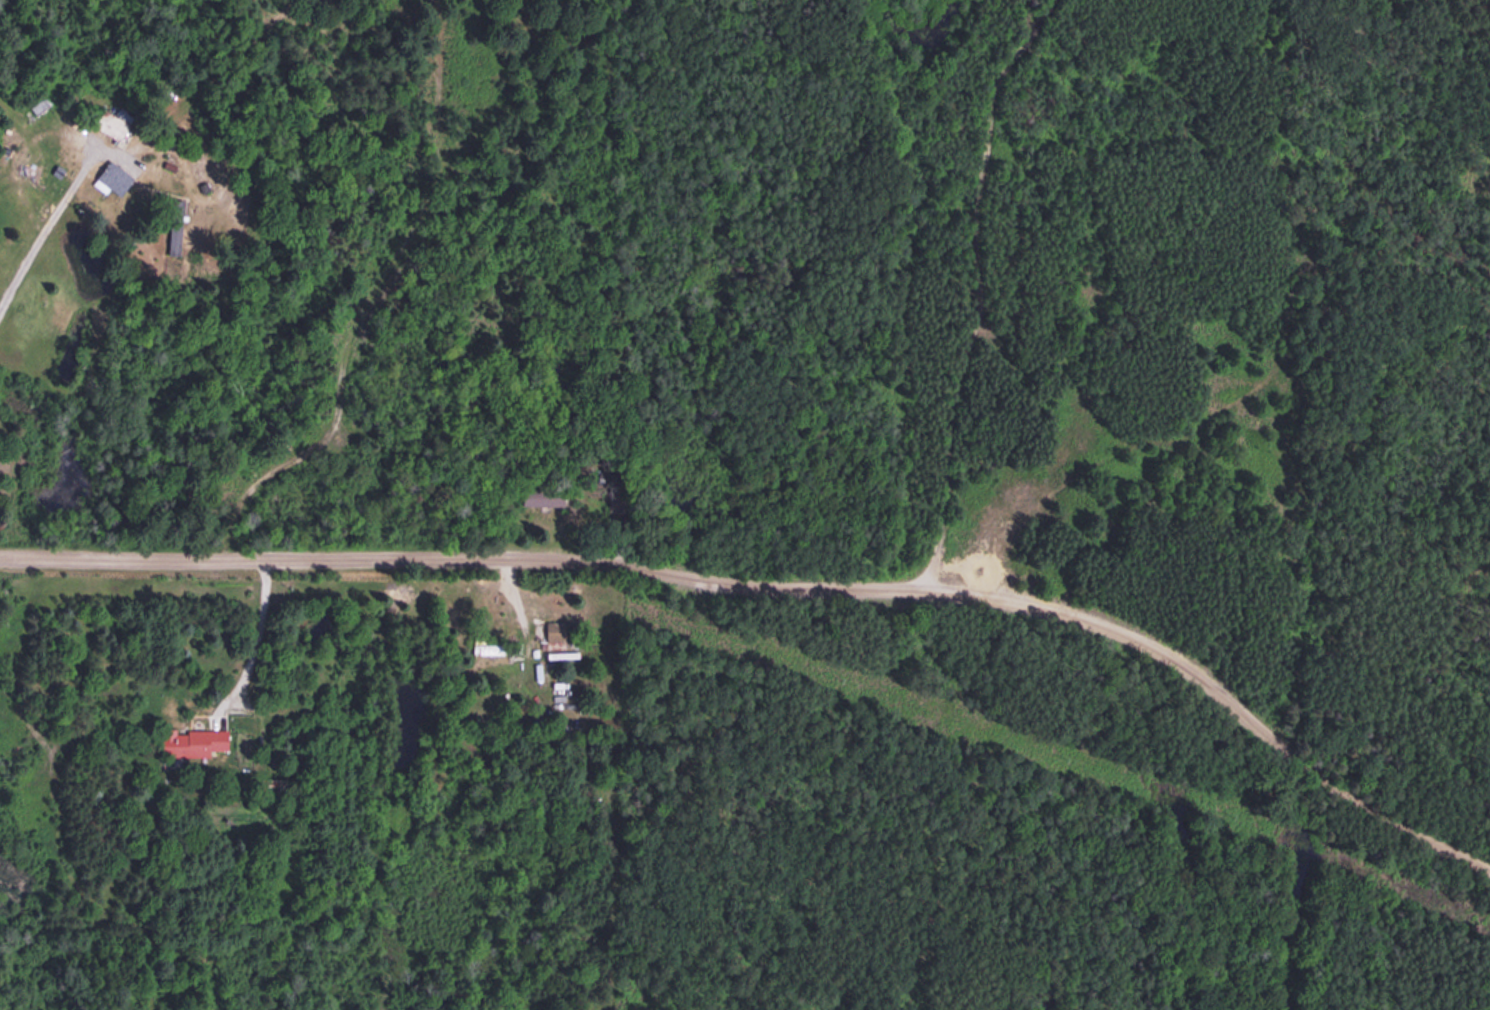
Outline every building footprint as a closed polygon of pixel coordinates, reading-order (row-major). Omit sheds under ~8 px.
[(91,131),(119,137),(122,119),(95,113),(91,131)] [(96,178),(119,194),(130,179),(107,162),(96,178)] [(166,256),(180,256),(181,200),(167,199),(166,256)] [(545,649),(564,649),(564,627),(545,627),(545,649)] [(470,643),(470,655),(522,655),(522,643),(470,643)] [(208,756),(208,750),(226,750),(226,729),(157,729),(157,756),(208,756)]
